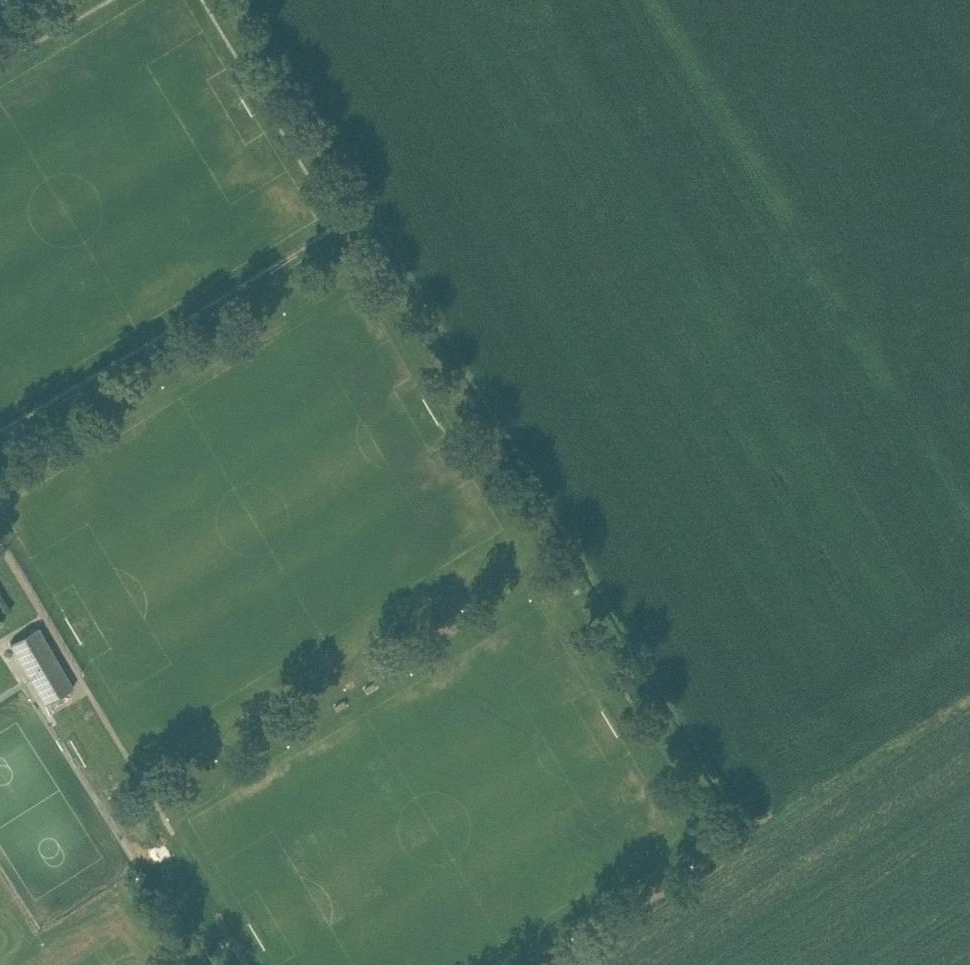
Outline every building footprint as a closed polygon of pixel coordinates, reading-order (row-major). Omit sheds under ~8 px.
[(40,625),(11,642),(46,702),(75,685),(40,625)]
